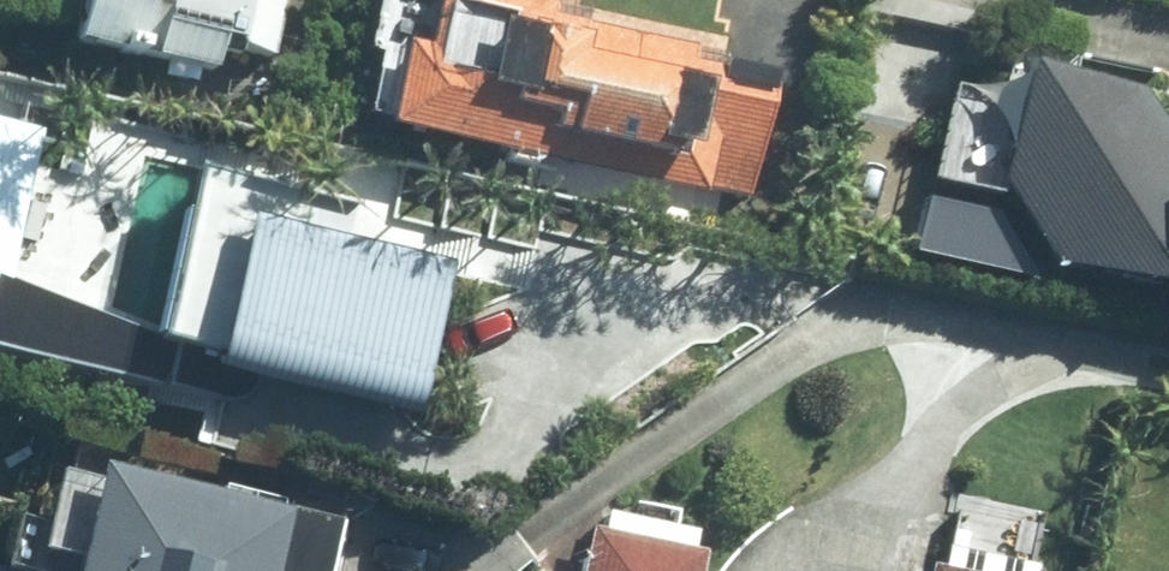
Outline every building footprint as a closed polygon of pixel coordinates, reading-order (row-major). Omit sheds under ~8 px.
[(271,59),(283,0),(76,0),(67,41),(209,71),(214,47),(271,59)] [(379,129),(748,207),(779,65),(547,15),(550,0),(430,0),(420,48),(398,43),(379,129)] [(1162,292),(1168,261),(1168,153),(1136,96),(1013,70),(989,181),(1043,267),(1162,292)] [(0,125),(0,354),(207,397),(211,376),(413,418),(446,262),(231,218),(237,188),(188,177),(155,335),(4,278),(35,132),(0,125)] [(343,513),(215,486),(213,496),(56,462),(37,552),(71,559),(68,570),(331,570),(343,513)] [(577,570),(698,570),(702,552),(586,527),(577,570)] [(925,570),(969,570),(927,562),(925,570)]
